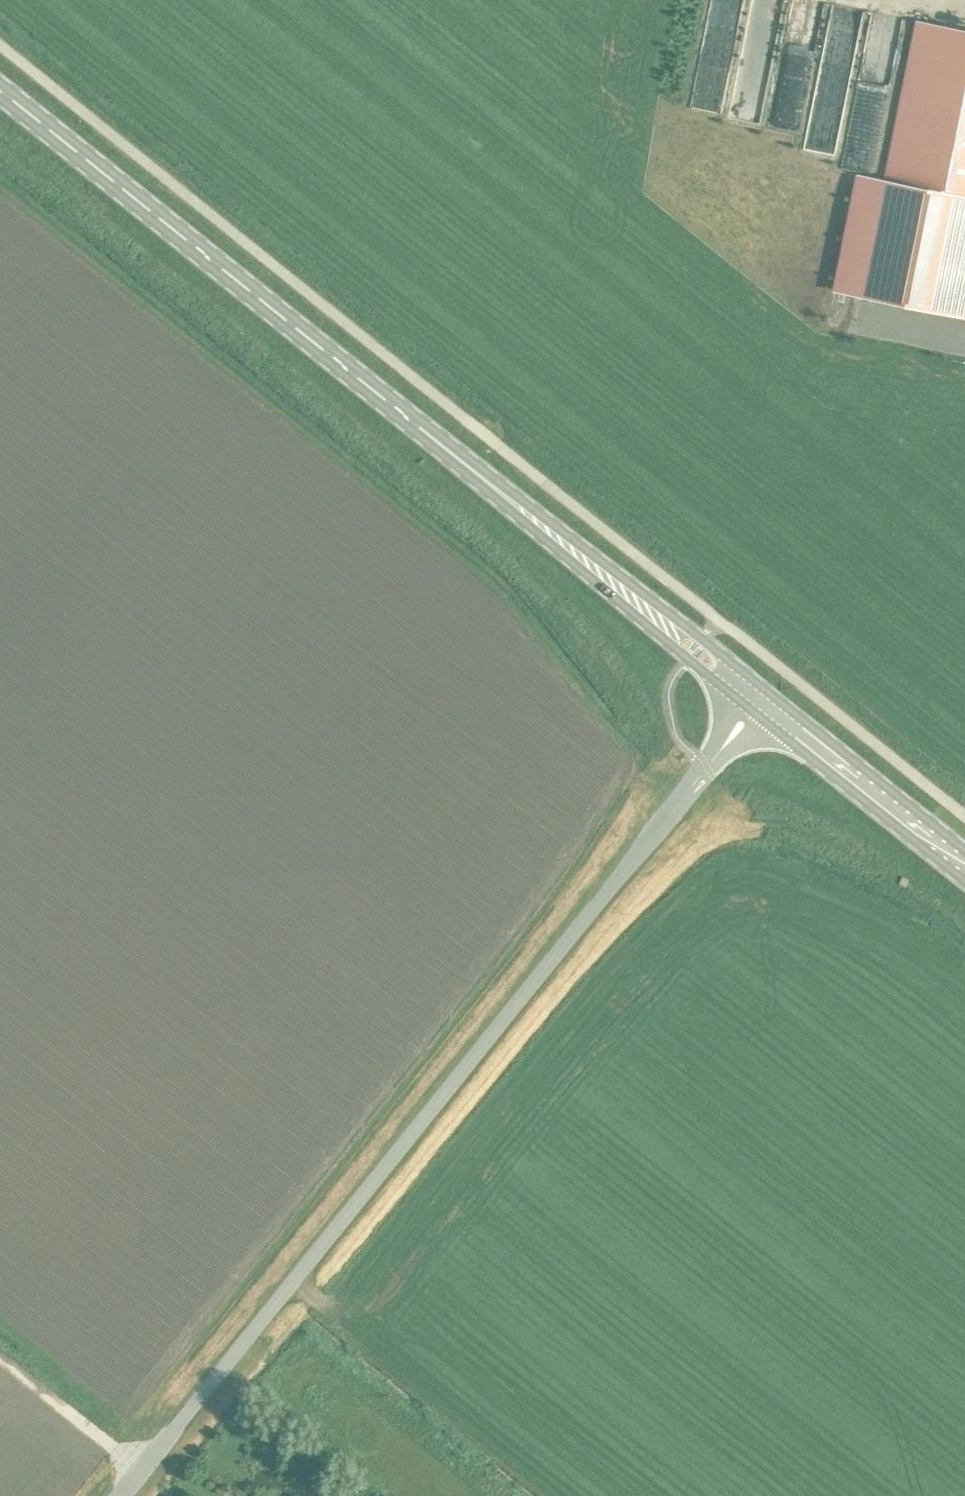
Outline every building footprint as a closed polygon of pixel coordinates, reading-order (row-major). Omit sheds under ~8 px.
[(733,94),(747,0),(719,0),(706,90),(733,94)] [(964,196),(964,30),(918,21),(886,180),(964,196)]
